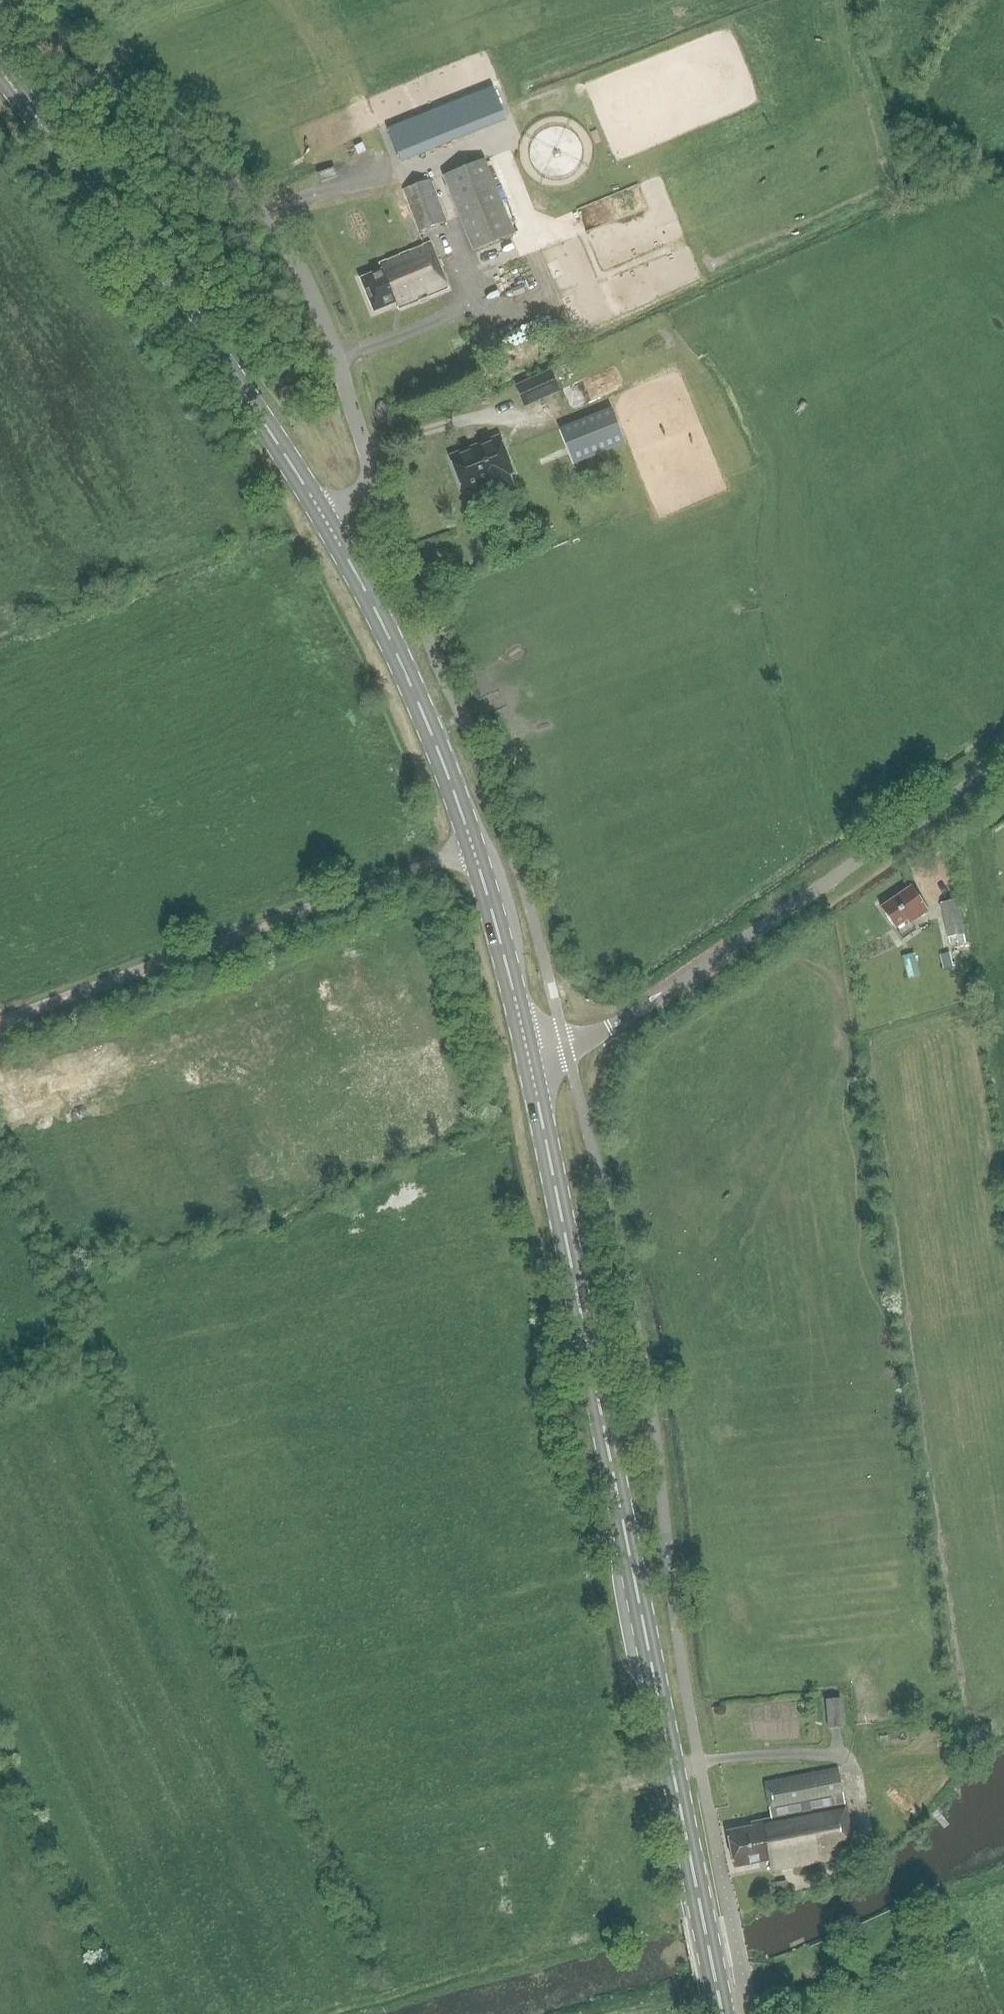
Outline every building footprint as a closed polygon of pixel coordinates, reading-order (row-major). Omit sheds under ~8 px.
[(418,156),(502,127),(495,107),(411,135),(418,156)] [(443,177),(473,252),(514,235),(484,160),(443,177)] [(320,183),(337,176),(334,167),(317,174),(320,183)] [(433,174),(405,183),(419,227),(447,218),(433,174)] [(397,309),(448,289),(430,243),(379,263),(382,270),(361,279),(373,311),(395,303),(397,309)] [(549,373),(516,387),(524,404),(557,390),(549,373)] [(610,409),(559,430),(573,463),(624,442),(610,409)] [(501,436),(453,455),(467,488),(488,480),(493,491),(515,482),(510,471),(516,469),(501,436)] [(908,924),(927,911),(911,886),(880,907),(894,928),(906,920),(908,924)] [(965,942),(957,900),(940,903),(948,943),(956,941),(957,944),(965,942)] [(939,955),(943,974),(954,972),(949,952),(939,955)] [(840,1698),(824,1699),(827,1728),(843,1727),(840,1698)] [(837,1768),(764,1782),(771,1819),(750,1823),(751,1827),(728,1831),(734,1866),(770,1860),(772,1869),(853,1854),(844,1805),(837,1768)]
